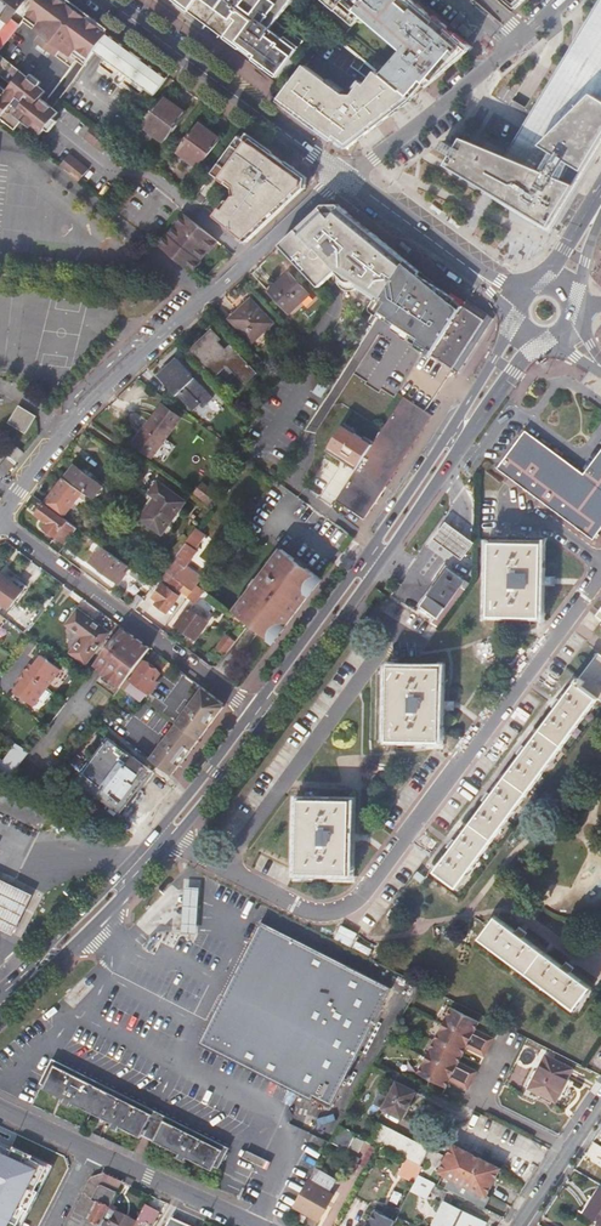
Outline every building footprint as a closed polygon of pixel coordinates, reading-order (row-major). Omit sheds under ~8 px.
[(1,50),(20,25),(11,17),(24,0),(0,0),(0,22),(5,26),(0,31),(0,49),(1,50)] [(109,34),(62,0),(40,0),(23,21),(43,36),(50,41),(45,48),(72,68),(77,61),(85,67),(96,52),(109,34)] [(279,75),(304,41),(277,21),(293,2),(290,0),(178,0),(279,75)] [(382,66),(377,72),(412,100),(465,56),(437,34),(442,27),(410,0),(323,0),(353,26),(366,12),(408,46),(388,71),(382,66)] [(592,27),(534,120),(591,155),(600,139),(600,11),(592,27)] [(155,96),(168,77),(109,34),(96,52),(105,58),(99,64),(116,77),(115,80),(116,82),(118,85),(121,85),(125,83),(145,98),(150,92),(155,96)] [(43,36),(38,42),(45,48),(50,41),(43,36)] [(15,130),(22,121),(40,136),(58,113),(40,99),(46,92),(0,56),(0,118),(15,130)] [(277,101),(326,137),(332,141),(333,138),(349,146),(412,100),(377,72),(365,86),(361,84),(349,99),(304,65),(277,101)] [(186,114),(163,97),(142,126),(164,142),(186,114)] [(588,161),(591,155),(534,120),(530,126),(527,131),(585,166),(588,161)] [(199,168),(221,140),(197,123),(176,152),(199,168)] [(112,141),(94,126),(84,137),(103,152),(112,141)] [(270,152),(272,150),(245,130),(221,163),(228,168),(220,179),(240,193),(270,152)] [(550,225),(585,166),(527,131),(509,159),(501,156),(469,145),(455,168),(489,189),(550,225)] [(305,189),(306,179),(270,152),(240,193),(231,204),(226,211),(219,220),(222,222),(248,243),(305,189)] [(89,170),(69,154),(60,165),(80,181),(89,170)] [(220,179),(228,168),(221,163),(213,173),(220,179)] [(231,204),(227,200),(221,208),(226,211),(231,204)] [(337,205),(323,204),(291,233),(306,251),(302,254),(328,280),(336,272),(344,281),(351,285),(353,284),(355,282),(359,284),(357,289),(376,301),(385,306),(387,302),(382,298),(406,261),(337,205)] [(226,211),(221,208),(215,216),(219,220),(226,211)] [(207,252),(209,253),(218,241),(185,215),(175,226),(177,227),(169,236),(168,235),(159,246),(193,273),(201,263),(199,262),(207,252)] [(280,244),(319,288),(328,280),(302,254),(306,251),(291,233),(280,244)] [(385,306),(379,316),(387,321),(411,337),(408,341),(426,352),(431,356),(432,353),(462,307),(448,297),(449,296),(432,285),(433,283),(419,274),(420,273),(406,261),(382,298),(387,302),(385,306)] [(309,296),(288,272),(267,291),(288,315),(309,296)] [(272,323),(251,298),(229,318),(252,342),(272,323)] [(373,315),(368,323),(372,326),(379,316),(385,306),(376,301),(371,309),(373,315)] [(459,370),(492,319),(466,301),(462,307),(432,353),(459,370)] [(222,339),(213,329),(190,350),(215,377),(228,365),(245,384),(257,373),(231,345),(226,351),(218,343),(222,339)] [(194,375),(179,359),(160,376),(178,396),(182,391),(185,394),(185,398),(196,409),(201,403),(205,407),(215,397),(202,384),(200,383),(197,380),(194,381),(191,378),(194,375)] [(361,517),(428,413),(404,397),(336,501),(361,517)] [(25,433),(36,416),(18,404),(7,421),(25,433)] [(155,458),(182,421),(163,408),(136,445),(155,458)] [(350,465),(365,440),(345,426),(328,451),(350,465)] [(584,475),(526,432),(521,438),(586,486),(600,465),(600,452),(584,475)] [(586,486),(521,438),(499,468),(593,537),(600,527),(600,465),(586,486)] [(16,449),(0,469),(0,476),(4,479),(24,454),(16,449)] [(66,475),(75,482),(72,485),(84,494),(87,491),(95,497),(102,488),(94,482),(96,480),(74,465),(66,475)] [(72,485),(63,478),(44,504),(45,504),(63,518),(79,496),(83,500),(86,496),(84,494),(72,485)] [(163,536),(186,504),(160,484),(151,495),(157,500),(142,520),(163,536)] [(65,546),(77,529),(63,518),(45,504),(37,515),(49,525),(45,530),(65,546)] [(476,542),(447,521),(435,537),(463,558),(476,542)] [(198,529),(174,560),(175,561),(186,568),(178,580),(186,585),(194,591),(199,584),(206,576),(188,563),(197,550),(195,549),(206,534),(198,529)] [(542,618),(542,544),(490,543),(489,618),(542,618)] [(127,575),(124,573),(128,566),(105,549),(101,555),(97,553),(90,562),(119,585),(127,575)] [(282,549),(236,611),(276,641),(298,611),(296,606),(312,593),(322,578),(282,549)] [(182,591),(183,590),(186,585),(178,580),(186,568),(175,561),(168,572),(175,577),(168,587),(165,585),(155,599),(159,602),(156,606),(168,613),(180,596),(179,595),(182,591)] [(438,619),(466,581),(449,569),(421,607),(438,619)] [(27,587),(14,577),(13,579),(7,574),(5,577),(3,576),(0,580),(0,604),(10,611),(27,587)] [(207,590),(206,589),(199,584),(194,591),(189,598),(196,603),(207,590)] [(208,623),(189,609),(177,625),(196,639),(208,623)] [(103,640),(73,618),(62,632),(78,644),(67,660),(81,670),(103,640)] [(124,684),(137,667),(151,649),(122,628),(94,666),(104,673),(96,683),(115,697),(124,684)] [(218,646),(227,653),(237,640),(229,633),(218,646)] [(436,872),(458,889),(597,699),(600,702),(600,656),(597,653),(561,702),(557,699),(551,707),(555,710),(527,748),(523,746),(517,754),(521,757),(491,797),(487,794),(482,801),(486,804),(457,843),(453,841),(448,849),(451,851),(436,872)] [(34,666),(31,664),(26,672),(48,688),(61,670),(41,656),(34,666)] [(127,686),(140,669),(137,667),(124,684),(127,686)] [(442,743),(443,669),(390,668),(390,742),(442,743)] [(148,692),(157,681),(140,669),(127,686),(146,701),(151,694),(148,692)] [(14,693),(34,707),(48,688),(26,672),(25,672),(20,680),(22,682),(14,693)] [(224,704),(203,689),(177,724),(178,724),(149,759),(172,776),(225,708),(224,704)] [(119,814),(151,771),(107,739),(76,781),(119,814)] [(12,778),(30,753),(13,743),(2,759),(1,758),(0,759),(0,772),(12,778)] [(350,876),(352,803),(299,802),(298,875),(350,876)] [(0,880),(0,930),(12,936),(33,896),(0,880)] [(204,884),(188,883),(186,928),(202,929),(204,884)] [(480,940),(575,1011),(592,989),(571,973),(574,970),(565,964),(563,967),(524,938),(527,934),(519,928),(517,933),(496,917),(480,940)] [(391,989),(268,927),(234,993),(216,1029),(208,1045),(331,1107),(391,989)] [(226,990),(208,1025),(216,1029),(234,993),(226,990)] [(479,1022),(451,1008),(434,1041),(463,1055),(468,1044),(472,1046),(470,1049),(485,1057),(493,1039),(479,1031),(477,1035),(474,1033),(479,1022)] [(460,1069),(457,1067),(463,1055),(434,1041),(418,1072),(446,1087),(451,1077),(455,1079),(453,1082),(468,1090),(477,1071),(463,1064),(460,1069)] [(554,1100),(570,1070),(545,1056),(529,1087),(554,1100)] [(372,1070),(387,1078),(391,1070),(376,1062),(372,1070)] [(119,1127),(139,1138),(141,1134),(151,1114),(53,1065),(42,1088),(62,1099),(60,1103),(69,1108),(71,1103),(111,1123),(108,1127),(117,1132),(119,1127)] [(397,1083),(383,1109),(401,1119),(415,1093),(397,1083)] [(430,1151),(349,1110),(340,1126),(356,1134),(408,1160),(421,1167),(430,1151)] [(147,1137),(152,1140),(162,1120),(156,1117),(151,1114),(141,1134),(147,1137)] [(212,1171),(223,1150),(162,1120),(152,1140),(178,1153),(176,1157),(185,1162),(187,1158),(212,1171)] [(356,1134),(340,1126),(331,1141),(348,1150),(356,1134)] [(590,1150),(600,1157),(600,1146),(595,1143),(590,1150)] [(450,1179),(445,1189),(484,1209),(490,1198),(487,1197),(501,1170),(454,1146),(440,1173),(450,1179)] [(26,1214),(30,1215),(40,1195),(37,1193),(49,1170),(14,1152),(13,1155),(0,1149),(0,1225),(20,1225),(26,1214)] [(411,1176),(417,1179),(419,1176),(423,1168),(421,1167),(408,1160),(405,1164),(409,1167),(406,1170),(413,1173),(411,1176)] [(235,1176),(246,1181),(251,1172),(240,1166),(235,1176)] [(112,1207),(124,1184),(103,1175),(92,1180),(83,1198),(96,1204),(88,1222),(84,1220),(81,1225),(102,1225),(112,1207)] [(411,1191),(427,1199),(435,1184),(419,1176),(417,1179),(411,1191)] [(334,1194),(308,1181),(293,1206),(319,1221),(334,1194)] [(600,1225),(600,1190),(585,1215),(600,1225)] [(118,1209),(112,1207),(102,1225),(135,1225),(137,1224),(116,1213),(118,1209)] [(145,1207),(137,1224),(135,1225),(153,1225),(159,1214),(145,1207)] [(486,1223),(453,1207),(444,1225),(468,1225),(469,1224),(473,1225),(484,1225),(486,1223)] [(395,1222),(375,1211),(369,1221),(367,1220),(364,1225),(393,1225),(395,1222)]
